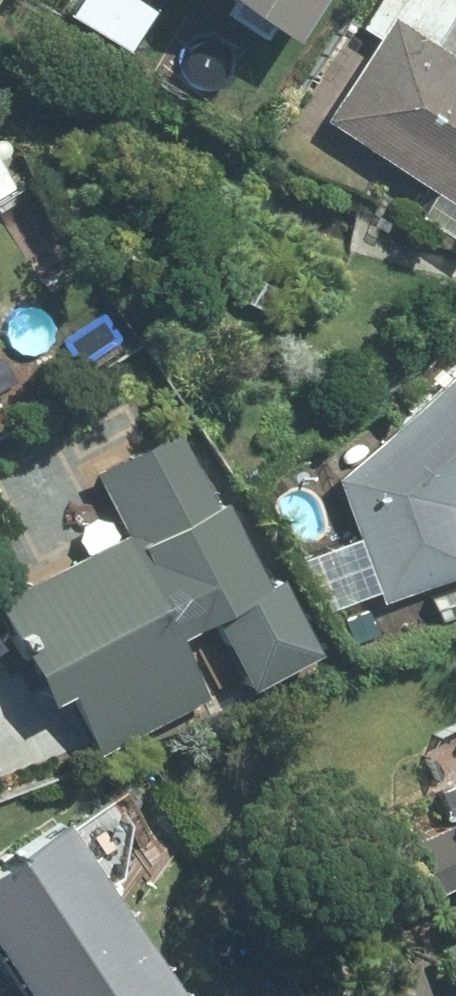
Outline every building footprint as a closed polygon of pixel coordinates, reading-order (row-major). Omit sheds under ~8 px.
[(270,37),(295,0),(216,0),(270,37)] [(315,118),(455,212),(455,61),(426,42),(452,4),(446,0),(373,0),(355,27),(370,37),(315,118)] [(327,476),(372,598),(455,568),(455,550),(439,502),(455,484),(455,347),(453,344),(327,476)] [(34,704),(54,693),(87,756),(201,698),(170,638),(201,622),(236,689),(306,653),(267,579),(259,583),(216,499),(204,506),(165,430),(83,472),(115,533),(0,592),(0,638),(34,704)] [(430,793),(442,822),(397,841),(420,895),(455,880),(455,782),(430,793)] [(13,995),(161,995),(46,824),(0,854),(0,977),(13,995)]
